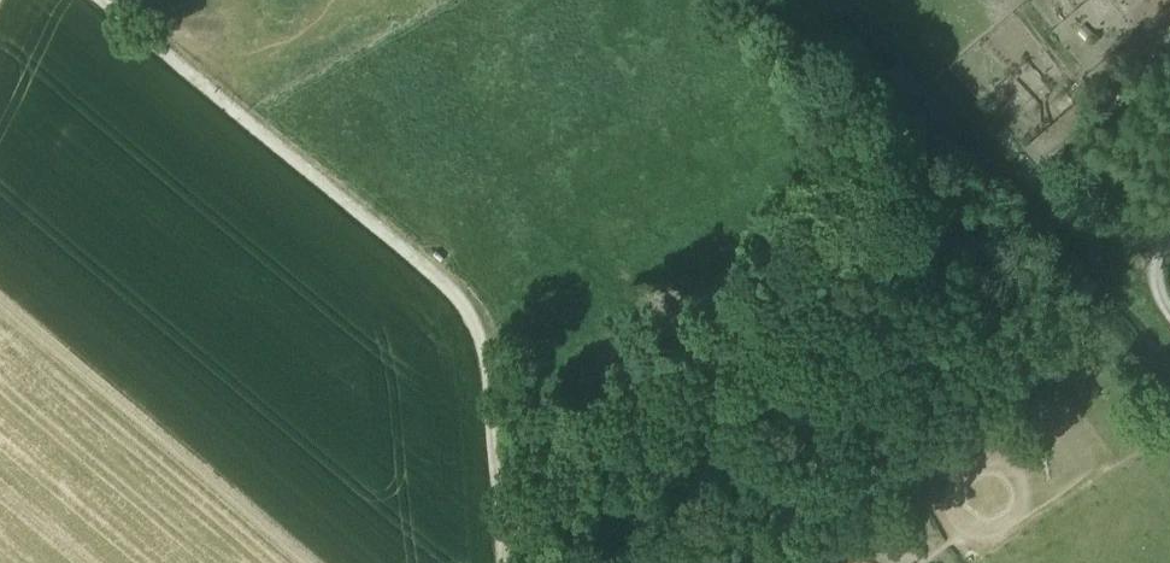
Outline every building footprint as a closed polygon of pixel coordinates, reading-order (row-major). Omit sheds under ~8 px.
[(1156,36),(1169,52),(1169,24),(1156,36)]
